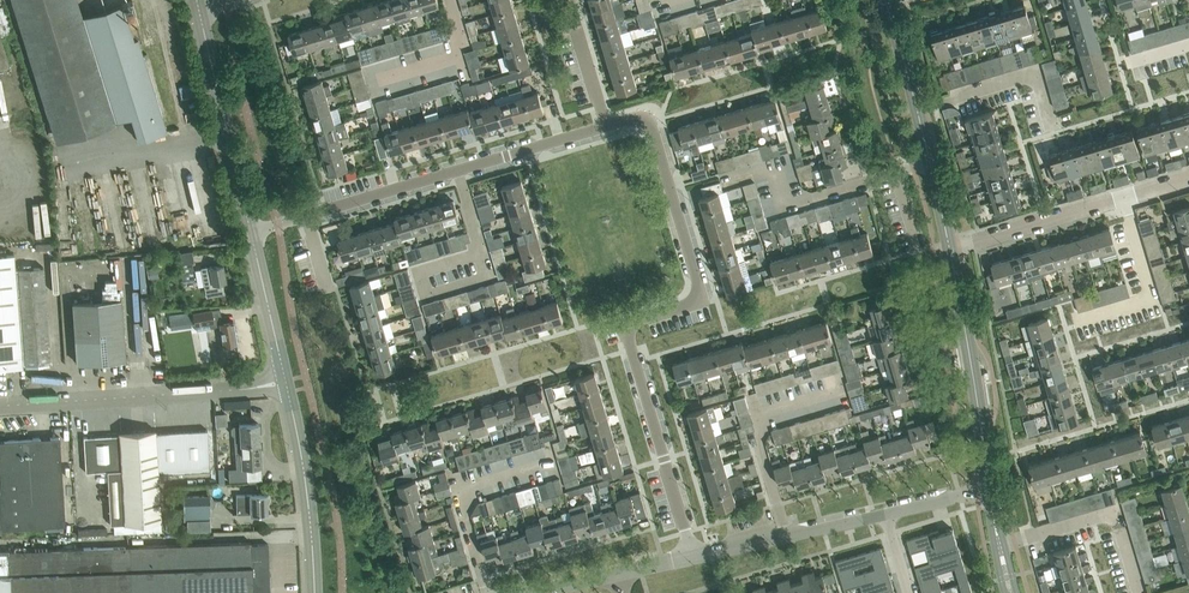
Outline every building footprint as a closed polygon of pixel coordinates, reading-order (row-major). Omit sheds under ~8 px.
[(70,0),(6,0),(49,143),(109,125),(70,0)] [(166,131),(137,38),(142,36),(139,28),(139,27),(137,20),(134,12),(135,12),(133,4),(132,0),(121,4),(77,18),(110,123),(131,116),(138,139),(166,131)] [(390,0),(386,0),(375,3),(381,22),(395,18),(390,0)] [(406,0),(390,0),(395,18),(410,13),(406,0)] [(422,0),(406,0),(410,13),(418,11),(419,15),(425,14),(424,9),(422,0)] [(437,0),(422,0),(424,9),(431,7),(433,11),(440,8),(437,0)] [(511,0),(490,0),(494,13),(513,8),(511,0)] [(611,0),(590,0),(593,11),(612,5),(611,0)] [(636,1),(640,12),(651,8),(649,0),(641,0),(636,1)] [(743,0),(731,0),(726,2),(727,7),(734,5),(735,12),(746,9),(743,0)] [(762,0),(743,0),(746,9),(763,3),(762,0)] [(1116,9),(1121,7),(1134,3),(1135,3),(1134,0),(1113,0),(1116,9)] [(1135,3),(1134,3),(1137,10),(1152,5),(1150,0),(1134,0),(1135,3)] [(1086,2),(1086,1),(1067,7),(1071,22),(1091,16),(1090,16),(1086,2)] [(381,22),(375,3),(361,8),(366,26),(381,22)] [(616,18),(612,5),(593,11),(597,24),(616,18)] [(715,5),(698,10),(699,16),(706,14),(708,20),(704,21),(705,23),(706,25),(720,21),(719,17),(715,5)] [(735,12),(734,5),(727,7),(729,14),(735,12)] [(1024,5),(1012,8),(1019,32),(1037,26),(1034,15),(1028,16),(1024,5)] [(366,26),(361,8),(346,12),(347,16),(351,31),(366,26)] [(517,21),(513,8),(494,13),(498,27),(517,21)] [(655,19),(651,8),(640,12),(645,29),(650,27),(649,21),(655,19)] [(827,27),(821,8),(807,12),(813,31),(827,27)] [(1019,32),(1012,8),(1001,12),(1009,39),(1008,35),(1019,32)] [(698,10),(688,13),(692,27),(705,23),(704,21),(708,20),(706,14),(699,16),(698,10)] [(1009,39),(1001,12),(995,13),(994,10),(989,12),(988,10),(988,11),(998,43),(998,42),(1009,38),(1009,39)] [(998,43),(988,11),(989,15),(978,19),(985,42),(996,39),(997,43),(998,43)] [(351,31),(347,16),(346,12),(336,15),(337,19),(333,20),(339,39),(353,35),(351,31)] [(813,31),(807,12),(793,16),(799,36),(813,31)] [(799,36),(793,16),(780,20),(785,40),(799,36)] [(1091,16),(1071,22),(1067,23),(1069,31),(1074,30),(1076,36),(1095,31),(1095,30),(1094,30),(1090,16),(1091,16)] [(465,22),(470,36),(476,34),(478,33),(475,24),(483,21),(482,17),(472,20),(465,22)] [(620,32),(616,18),(597,24),(601,38),(620,32)] [(680,28),(678,22),(672,24),(670,18),(659,22),(663,33),(680,28)] [(985,42),(978,19),(966,22),(973,46),(985,42)] [(1044,21),(1047,29),(1054,27),(1051,19),(1044,21)] [(339,39),(333,20),(319,25),(324,44),(326,50),(335,47),(333,41),(339,39)] [(785,40),(780,20),(766,24),(772,44),(785,40)] [(521,35),(517,21),(498,27),(502,41),(521,35)] [(973,46),(966,22),(955,25),(962,49),(973,46)] [(1185,37),(1181,23),(1180,23),(1174,25),(1178,39),(1185,37)] [(772,44),(766,24),(752,29),(753,32),(759,51),(772,47),(771,44),(772,44)] [(324,44),(319,25),(304,29),(310,48),(324,44)] [(962,49),(955,25),(943,29),(950,53),(962,49)] [(1178,39),(1174,25),(1166,27),(1171,41),(1178,39)] [(437,26),(430,28),(434,42),(441,40),(437,26)] [(1056,34),(1054,27),(1047,29),(1049,36),(1056,34)] [(1166,27),(1159,29),(1163,43),(1171,41),(1166,27)] [(950,53),(943,29),(937,31),(937,28),(931,30),(930,28),(935,45),(929,46),(932,58),(950,53)] [(1133,31),(1134,37),(1137,36),(1144,34),(1142,28),(1133,31)] [(310,48),(304,29),(289,34),(292,43),(295,52),(295,53),(310,48)] [(1163,43),(1159,29),(1152,32),(1156,45),(1163,43)] [(427,45),(423,31),(415,33),(419,47),(427,45)] [(1095,31),(1076,36),(1080,51),(1079,51),(1079,52),(1099,45),(1095,31)] [(624,46),(620,32),(601,38),(605,52),(624,46)] [(753,32),(739,36),(745,55),(759,51),(753,32)] [(1156,45),(1152,32),(1144,34),(1148,48),(1156,45)] [(10,66),(0,34),(0,69),(10,66)] [(477,39),(476,34),(470,36),(474,49),(480,47),(477,39)] [(1144,34),(1137,36),(1141,50),(1148,48),(1144,34)] [(408,35),(401,37),(405,51),(412,49),(408,35)] [(526,49),(521,35),(502,41),(506,55),(526,49)] [(745,55),(739,36),(726,40),(731,60),(745,55)] [(1129,38),(1134,52),(1141,50),(1137,36),(1134,37),(1129,38)] [(731,60),(726,40),(718,42),(716,37),(710,39),(712,44),(717,64),(731,60)] [(398,53),(394,39),(386,42),(390,55),(398,53)] [(292,43),(285,45),(288,54),(295,52),(292,43)] [(379,44),(372,46),(376,60),(383,58),(379,44)] [(717,64),(712,44),(698,48),(704,68),(717,64)] [(1034,45),(1027,47),(1031,63),(1039,61),(1034,45)] [(1099,46),(1099,45),(1079,52),(1080,52),(1084,66),(1104,60),(1103,60),(1099,46)] [(629,60),(624,46),(605,52),(609,66),(629,60)] [(480,47),(474,49),(464,52),(468,63),(474,61),(476,68),(476,67),(481,66),(479,60),(476,49),(480,47)] [(1031,63),(1027,47),(1020,49),(1025,65),(1031,63)] [(369,62),(365,48),(357,50),(360,58),(362,64),(369,62)] [(704,68),(698,48),(684,52),(690,72),(704,68)] [(530,63),(526,49),(506,55),(510,69),(530,63)] [(667,60),(664,49),(657,51),(661,62),(667,60)] [(1025,65),(1020,49),(1013,52),(1017,67),(1025,65)] [(1062,57),(1060,49),(1053,51),(1055,59),(1062,57)] [(690,72),(684,52),(670,57),(675,76),(690,72)] [(1017,67),(1013,52),(1006,54),(1011,69),(1017,67)] [(1011,69),(1006,54),(999,56),(1004,71),(1011,69)] [(1004,71),(999,56),(992,58),(997,73),(1004,71)] [(362,64),(360,58),(351,60),(345,62),(347,68),(362,64)] [(997,73),(992,58),(985,60),(990,76),(997,73)] [(1055,59),(1042,62),(1044,70),(1058,66),(1055,59)] [(633,74),(629,60),(609,66),(613,79),(633,74)] [(990,76),(985,60),(978,62),(983,78),(990,76)] [(1104,60),(1084,66),(1086,73),(1080,75),(1082,82),(1108,75),(1108,74),(1107,75),(1103,60),(1104,60)] [(479,78),(476,67),(476,68),(474,61),(468,63),(473,80),(479,78)] [(347,68),(345,62),(331,67),(332,72),(339,70),(347,68)] [(983,78),(978,62),(971,64),(976,80),(983,78)] [(976,80),(971,64),(964,66),(969,82),(976,80)] [(531,66),(516,71),(518,77),(533,73),(531,66)] [(969,82),(964,66),(957,68),(962,84),(969,82)] [(1060,73),(1058,66),(1044,70),(1046,77),(1060,73)] [(962,84),(957,68),(950,70),(955,86),(962,84)] [(955,86),(950,70),(943,73),(944,75),(948,88),(955,86)] [(318,77),(316,71),(308,74),(301,76),(303,81),(310,79),(318,77)] [(518,77),(516,71),(503,75),(504,81),(518,77)] [(1062,81),(1060,73),(1046,77),(1048,85),(1062,81)] [(637,88),(633,74),(613,79),(618,94),(637,88)] [(504,81),(503,75),(492,78),(494,84),(499,83),(504,81)] [(948,88),(944,75),(939,76),(943,90),(948,88)] [(1108,75),(1082,82),(1084,90),(1089,89),(1091,96),(1112,90),(1112,89),(1108,75)] [(350,80),(352,87),(366,83),(364,76),(350,80)] [(326,95),(322,80),(303,86),(307,101),(326,95)] [(1064,88),(1062,81),(1048,85),(1050,92),(1064,88)] [(477,89),(475,83),(469,85),(468,82),(460,84),(464,96),(478,92),(477,89)] [(823,84),(805,89),(808,98),(801,100),(787,104),(785,99),(780,101),(783,113),(795,109),(810,105),(827,99),(823,84)] [(538,91),(533,93),(531,85),(522,88),(524,96),(530,115),(544,111),(538,91)] [(1066,96),(1064,88),(1050,92),(1052,100),(1066,96)] [(370,97),(368,90),(354,94),(356,102),(359,101),(370,97)] [(331,109),(326,95),(307,101),(312,115),(331,109)] [(530,115),(524,96),(510,100),(516,119),(530,115)] [(1068,103),(1066,96),(1052,100),(1054,107),(1068,103)] [(374,112),(370,97),(359,101),(361,109),(366,108),(368,114),(374,112)] [(784,128),(775,98),(761,102),(767,122),(774,120),(777,130),(784,128)] [(832,114),(827,99),(810,105),(812,113),(806,115),(808,122),(832,114)] [(516,119),(510,100),(496,104),(502,123),(516,119)] [(767,122),(761,102),(747,106),(753,126),(756,135),(763,133),(760,124),(767,122)] [(502,123),(496,104),(483,108),(488,127),(502,123)] [(753,126),(747,106),(734,110),(739,130),(753,126)] [(473,128),(469,112),(468,108),(454,113),(460,132),(473,128)] [(483,108),(469,112),(473,128),(474,132),(488,127),(483,108)] [(335,124),(331,109),(312,115),(316,130),(335,124)] [(783,113),(787,124),(792,123),(791,117),(795,116),(796,112),(795,109),(783,113)] [(1182,109),(1182,110),(1183,114),(1172,118),(1180,145),(1181,145),(1180,141),(1188,138),(1188,131),(1182,109)] [(739,130),(734,110),(720,115),(726,134),(739,130)] [(969,118),(972,130),(996,123),(992,111),(969,118)] [(460,132),(454,113),(440,117),(446,136),(460,132)] [(834,121),(832,114),(808,122),(812,137),(819,135),(830,131),(827,123),(834,121)] [(726,134),(720,115),(706,119),(712,138),(726,134)] [(446,136),(440,117),(426,121),(432,140),(446,136)] [(1180,145),(1172,118),(1161,121),(1169,149),(1169,148),(1180,144),(1180,145)] [(712,138),(706,119),(692,123),(698,142),(712,138)] [(335,124),(316,130),(320,144),(339,138),(349,135),(345,121),(335,124)] [(404,149),(398,129),(392,131),(389,121),(381,123),(390,153),(404,149)] [(432,140),(426,121),(413,125),(418,144),(432,140)] [(1169,149),(1161,121),(1149,125),(1157,152),(1158,152),(1156,148),(1167,145),(1169,149)] [(698,142),(692,123),(678,127),(679,130),(671,133),(670,132),(675,150),(676,150),(675,149),(691,144),(693,153),(700,151),(698,142)] [(999,134),(996,123),(972,130),(976,142),(999,134)] [(418,144),(413,125),(398,129),(404,149),(418,144)] [(1157,152),(1149,125),(1137,128),(1145,156),(1146,155),(1157,151),(1157,152)] [(949,129),(951,136),(958,134),(956,127),(949,129)] [(789,131),(792,143),(798,141),(794,129),(789,131)] [(836,129),(830,131),(819,135),(821,143),(815,145),(817,152),(823,150),(841,145),(836,129)] [(1132,130),(1119,133),(1127,157),(1139,153),(1132,130)] [(1127,157),(1119,133),(1108,137),(1115,160),(1127,157)] [(961,141),(958,134),(951,136),(953,144),(961,141)] [(1003,146),(999,134),(976,142),(980,153),(1003,146)] [(1115,160),(1108,137),(1102,138),(1101,135),(1096,137),(1095,135),(1095,136),(1096,140),(1103,164),(1115,160)] [(344,153),(339,138),(320,144),(325,158),(344,153)] [(781,142),(771,145),(772,151),(779,149),(780,154),(791,151),(787,138),(780,140),(781,142)] [(1096,140),(1085,144),(1092,167),(1103,164),(1096,140)] [(387,156),(383,141),(376,143),(380,158),(387,156)] [(802,155),(798,141),(792,143),(797,157),(802,155)] [(780,154),(779,149),(772,151),(771,145),(767,145),(767,144),(759,146),(763,159),(780,154)] [(1092,167),(1085,144),(1073,147),(1080,171),(1092,167)] [(845,160),(841,145),(823,150),(826,158),(819,160),(821,167),(845,160)] [(763,159),(759,146),(749,149),(749,151),(743,153),(745,159),(751,157),(752,162),(763,159)] [(1007,157),(1003,146),(980,153),(983,165),(1007,157)] [(1080,171),(1073,147),(1062,151),(1069,174),(1080,171)] [(956,152),(958,159),(966,157),(963,150),(956,152)] [(1069,174),(1062,151),(1050,154),(1053,166),(1047,168),(1051,179),(1069,174)] [(348,168),(344,153),(325,158),(329,173),(348,168)] [(968,164),(966,157),(958,159),(961,167),(968,164)] [(1010,169),(1007,157),(983,165),(987,176),(1010,169)] [(1180,158),(1172,161),(1175,168),(1182,166),(1180,158)] [(715,161),(717,167),(723,165),(721,159),(715,161)] [(847,166),(845,160),(821,167),(827,187),(843,182),(842,177),(843,177),(840,168),(847,166)] [(1175,168),(1172,161),(1165,163),(1167,170),(1175,168)] [(796,166),(798,174),(812,170),(810,162),(796,166)] [(691,171),(694,180),(700,178),(708,176),(704,164),(696,166),(697,170),(691,171)] [(1146,168),(1149,176),(1158,173),(1156,165),(1146,168)] [(355,169),(346,172),(348,179),(357,176),(355,169)] [(1014,180),(1010,169),(987,176),(990,188),(1014,180)] [(1136,172),(1138,179),(1146,177),(1143,169),(1136,172)] [(814,176),(812,170),(798,174),(800,181),(814,176)] [(963,175),(965,182),(973,180),(971,173),(963,175)] [(1127,174),(1120,176),(1122,184),(1129,182),(1127,174)] [(1122,184),(1120,176),(1113,179),(1115,186),(1122,184)] [(502,186),(506,200),(525,194),(521,180),(502,186)] [(975,188),(973,180),(965,182),(968,190),(975,188)] [(1017,192),(1014,180),(990,188),(994,199),(990,200),(990,201),(1017,192)] [(718,190),(722,189),(722,188),(720,189),(720,188),(722,187),(720,181),(701,187),(704,196),(699,198),(703,212),(723,206),(718,190)] [(1104,181),(1097,183),(1099,191),(1106,189),(1104,181)] [(743,185),(748,202),(754,201),(752,194),(758,193),(754,182),(743,185)] [(1099,191),(1097,183),(1090,186),(1092,193),(1099,191)] [(1081,188),(1074,190),(1076,198),(1083,196),(1081,188)] [(473,195),(478,208),(484,207),(484,206),(492,204),(487,190),(473,195)] [(1076,198),(1074,190),(1066,192),(1069,200),(1076,198)] [(1021,204),(1017,192),(990,201),(991,201),(994,211),(993,212),(994,212),(997,211),(999,217),(1011,213),(1009,208),(1021,204)] [(763,210),(758,193),(752,194),(754,201),(748,202),(751,213),(763,210)] [(530,208),(525,194),(506,200),(510,214),(530,208)] [(856,195),(842,199),(846,213),(860,209),(856,195)] [(970,198),(973,206),(980,203),(978,196),(970,198)] [(846,213),(842,199),(828,203),(832,217),(846,213)] [(453,200),(439,205),(446,228),(446,229),(459,225),(458,220),(459,219),(453,200)] [(832,217),(828,203),(814,208),(818,221),(832,217)] [(982,211),(980,203),(973,206),(975,213),(982,211)] [(446,228),(439,205),(424,209),(430,228),(437,226),(439,230),(446,228)] [(727,220),(723,206),(703,212),(707,226),(727,220)] [(1176,218),(1167,221),(1169,228),(1188,222),(1188,206),(1174,211),(1176,218)] [(534,222),(530,208),(510,214),(514,228),(534,222)] [(818,221),(814,208),(797,213),(799,218),(805,217),(807,222),(818,219),(818,221)] [(430,228),(424,209),(410,213),(415,232),(430,228)] [(768,226),(763,210),(751,213),(754,224),(760,222),(762,228),(768,226)] [(415,232),(410,213),(395,218),(396,222),(401,237),(415,232)] [(807,222),(805,217),(799,218),(797,213),(787,216),(792,232),(791,227),(807,222)] [(792,232),(787,216),(770,221),(771,227),(778,225),(780,231),(782,230),(784,235),(792,233),(792,232)] [(1138,221),(1140,229),(1154,225),(1152,217),(1138,221)] [(731,234),(727,220),(707,226),(711,240),(731,234)] [(401,237),(396,222),(382,226),(388,245),(402,240),(401,237)] [(538,236),(534,222),(514,228),(519,242),(538,236)] [(1169,228),(1171,236),(1181,233),(1183,240),(1182,240),(1183,240),(1188,238),(1188,222),(1169,228)] [(1156,232),(1154,225),(1140,229),(1143,237),(1156,232)] [(388,245),(382,226),(368,230),(373,249),(388,245)] [(858,226),(850,228),(853,237),(859,256),(873,252),(867,232),(860,235),(858,226)] [(1095,232),(1094,232),(1100,252),(1101,257),(1117,252),(1109,228),(1095,233),(1095,232)] [(373,249),(368,230),(353,235),(359,254),(367,251),(368,255),(374,253),(373,249)] [(762,232),(763,238),(771,236),(769,230),(762,232)] [(463,233),(448,237),(452,251),(467,247),(466,242),(470,240),(468,232),(463,233)] [(1100,252),(1094,232),(1094,233),(1080,237),(1080,236),(1080,237),(1086,256),(1100,252)] [(1158,240),(1156,232),(1143,237),(1145,244),(1158,240)] [(493,239),(492,234),(486,236),(490,250),(502,246),(504,246),(501,236),(493,239)] [(735,248),(731,234),(711,240),(715,253),(735,248)] [(359,254),(353,235),(338,239),(344,258),(351,256),(352,260),(360,258),(359,254)] [(1086,256),(1080,237),(1079,237),(1080,237),(1079,237),(1078,235),(1073,237),(1073,239),(1066,241),(1065,241),(1071,261),(1086,256)] [(542,250),(538,236),(519,242),(523,255),(542,250)] [(452,251),(448,237),(434,242),(438,255),(452,251)] [(859,256),(853,237),(839,241),(845,260),(859,256)] [(1147,251),(1161,247),(1158,240),(1145,244),(1147,251)] [(845,260),(839,241),(825,245),(831,264),(845,260)] [(1071,261),(1065,241),(1065,242),(1051,246),(1051,245),(1050,245),(1056,265),(1064,263),(1067,272),(1074,270),(1071,261)] [(438,255),(434,242),(419,246),(423,260),(438,255)] [(831,264),(825,245),(812,249),(818,268),(831,264)] [(1036,250),(1043,274),(1058,270),(1056,265),(1050,245),(1050,246),(1036,250)] [(423,260),(419,246),(405,250),(409,264),(423,260)] [(502,247),(502,246),(490,250),(495,267),(501,265),(499,259),(505,257),(504,253),(507,252),(506,246),(502,247)] [(1163,254),(1161,247),(1147,251),(1149,259),(1163,254)] [(719,267),(739,261),(735,248),(715,253),(719,267)] [(818,268),(812,249),(798,253),(804,273),(818,268)] [(546,264),(542,250),(523,255),(527,269),(522,271),(525,281),(544,275),(542,265),(546,264)] [(1021,254),(1027,275),(1029,281),(1044,276),(1043,274),(1036,250),(1035,250),(1036,250),(1022,255),(1021,254)] [(804,273),(798,253),(784,257),(790,277),(804,273)] [(42,266),(17,268),(18,270),(14,270),(13,254),(0,255),(0,368),(22,366),(22,363),(25,362),(25,366),(50,364),(42,266)] [(1029,281),(1027,275),(1021,254),(1021,255),(1007,259),(1007,258),(1006,259),(1013,279),(1015,286),(1029,282),(1029,281)] [(1149,259),(1151,266),(1165,262),(1163,254),(1149,259)] [(510,274),(505,257),(499,259),(501,265),(495,267),(498,278),(510,274)] [(790,277),(784,257),(770,262),(776,281),(790,277)] [(1013,279),(1006,259),(992,263),(994,272),(986,275),(990,288),(999,285),(998,283),(1012,278),(1013,279)] [(724,281),(743,275),(739,261),(719,267),(724,281)] [(180,264),(183,282),(195,280),(191,262),(180,264)] [(1167,269),(1165,262),(1151,266),(1153,273),(1167,269)] [(222,264),(202,268),(207,295),(223,292),(221,282),(226,281),(222,264)] [(394,272),(398,287),(412,283),(408,268),(394,272)] [(364,270),(363,270),(366,277),(372,275),(370,269),(364,271),(364,270)] [(1169,276),(1167,269),(1153,273),(1156,280),(1169,276)] [(338,285),(366,277),(363,270),(336,278),(338,285)] [(747,289),(743,275),(724,281),(728,295),(747,289)] [(1172,284),(1169,276),(1156,280),(1158,288),(1172,284)] [(374,294),(372,287),(382,284),(379,277),(351,285),(355,300),(374,294)] [(505,279),(488,284),(490,290),(496,288),(498,294),(508,291),(505,279)] [(1130,295),(1126,284),(1126,282),(1118,284),(1122,298),(1130,295)] [(416,297),(412,283),(398,287),(402,301),(416,297)] [(498,294),(496,288),(490,290),(488,284),(478,287),(481,299),(498,294)] [(1118,284),(1111,286),(1115,300),(1122,298),(1118,284)] [(1158,288),(1160,295),(1174,291),(1172,284),(1158,288)] [(395,286),(388,288),(392,302),(399,300),(395,286)] [(1115,300),(1111,286),(1103,288),(1108,302),(1115,300)] [(481,299),(478,287),(461,292),(462,298),(468,296),(470,302),(481,299)] [(1004,288),(1005,300),(1018,300),(1017,287),(1004,288)] [(1087,288),(1080,290),(1081,295),(1085,309),(1093,307),(1088,293),(1091,292),(1089,287),(1087,288)] [(1108,302),(1103,288),(1096,291),(1100,304),(1108,302)] [(1100,304),(1096,291),(1088,293),(1093,307),(1100,304)] [(1174,291),(1160,295),(1162,303),(1176,298),(1174,291)] [(470,302),(468,296),(462,298),(461,292),(447,296),(449,302),(455,300),(457,306),(470,302)] [(380,293),(374,294),(355,300),(359,315),(378,309),(384,307),(380,293)] [(1057,295),(1050,297),(1052,304),(1060,302),(1057,295)] [(1085,309),(1081,295),(1074,297),(1078,311),(1085,309)] [(457,306),(455,300),(449,302),(447,296),(433,300),(435,306),(441,304),(443,310),(457,306)] [(421,312),(416,297),(402,301),(404,310),(412,308),(414,314),(421,312)] [(1052,304),(1050,297),(1043,299),(1045,306),(1052,304)] [(125,359),(120,300),(72,303),(77,363),(125,359)] [(443,310),(441,304),(435,306),(433,300),(422,304),(425,316),(443,310)] [(563,321),(557,301),(543,305),(549,325),(563,321)] [(870,308),(873,317),(866,319),(868,325),(893,317),(888,303),(870,308)] [(1021,306),(1023,313),(1030,310),(1028,303),(1021,306)] [(549,325),(543,305),(529,310),(535,329),(549,325)] [(1023,313),(1021,306),(1005,310),(1007,317),(1023,313)] [(521,333),(515,314),(514,308),(506,310),(508,316),(502,318),(506,334),(507,337),(521,333)] [(211,309),(192,312),(194,324),(210,321),(211,327),(219,326),(223,345),(237,343),(233,319),(222,321),(221,315),(213,317),(211,309)] [(383,323),(378,309),(359,315),(364,329),(383,323)] [(535,329),(529,310),(515,314),(521,333),(535,329)] [(190,326),(188,312),(169,314),(171,328),(190,326)] [(412,317),(416,329),(425,326),(421,314),(412,317)] [(506,334),(502,318),(501,314),(487,318),(493,338),(506,334)] [(897,333),(893,317),(868,325),(872,340),(897,333)] [(1029,323),(1033,338),(1052,332),(1051,332),(1047,318),(1048,318),(1048,317),(1028,323),(1029,323)] [(493,338),(487,318),(473,322),(479,342),(493,338)] [(832,340),(826,321),(812,325),(818,345),(832,340)] [(479,342),(473,322),(459,326),(465,346),(479,342)] [(836,322),(831,323),(834,335),(840,334),(836,322)] [(387,338),(383,323),(364,329),(368,343),(387,338)] [(818,345),(812,325),(798,329),(804,349),(818,345)] [(429,341),(425,326),(416,329),(418,339),(422,338),(423,343),(429,341)] [(465,346),(459,326),(446,331),(451,350),(465,346)] [(804,349),(798,329),(785,333),(790,353),(804,349)] [(451,350),(446,331),(431,335),(437,354),(451,350)] [(1033,338),(1025,340),(1029,355),(1037,353),(1056,347),(1056,346),(1056,347),(1052,332),(1033,338)] [(790,353),(785,333),(771,338),(777,357),(790,353)] [(899,339),(897,333),(872,340),(877,355),(895,349),(892,341),(899,339)] [(843,345),(840,334),(834,335),(838,347),(843,345)] [(395,344),(389,345),(387,338),(368,343),(372,358),(391,352),(397,350),(395,344)] [(777,357),(771,338),(757,342),(763,361),(777,357)] [(999,340),(1002,347),(1009,345),(1006,338),(999,340)] [(1181,341),(1187,361),(1187,360),(1188,359),(1188,339),(1181,341)] [(434,356),(429,341),(423,343),(428,358),(434,356)] [(1187,361),(1181,341),(1180,341),(1181,341),(1167,345),(1166,345),(1173,369),(1180,367),(1179,362),(1186,360),(1186,361),(1187,361)] [(742,342),(728,346),(734,366),(736,373),(750,369),(749,365),(743,346),(742,342)] [(763,361),(757,342),(743,346),(749,365),(763,361)] [(1011,353),(1009,345),(1002,347),(1004,355),(1011,353)] [(1173,369),(1166,345),(1166,346),(1152,350),(1152,349),(1157,369),(1158,369),(1164,367),(1166,371),(1173,369)] [(734,366),(728,346),(714,350),(720,370),(734,366)] [(901,347),(895,349),(877,355),(881,370),(906,362),(901,347)] [(1057,347),(1056,347),(1037,353),(1038,353),(1042,367),(1041,367),(1061,361),(1060,361),(1056,347),(1057,347)] [(1157,369),(1152,349),(1151,350),(1137,354),(1143,373),(1157,369)] [(720,370),(714,350),(701,355),(706,374),(720,370)] [(396,367),(391,352),(372,358),(377,373),(396,367)] [(845,352),(840,354),(843,366),(849,364),(845,352)] [(1143,373),(1137,354),(1123,359),(1122,358),(1128,378),(1128,377),(1142,373),(1142,374),(1143,373)] [(706,374),(701,355),(687,359),(693,378),(706,374)] [(1128,378),(1122,358),(1122,359),(1108,363),(1107,363),(1115,387),(1115,389),(1122,387),(1120,380),(1127,377),(1128,378)] [(693,378),(687,359),(673,363),(678,382),(693,378)] [(837,359),(820,364),(822,370),(828,368),(830,374),(841,370),(837,359)] [(849,364),(843,366),(848,380),(860,377),(862,376),(858,361),(849,364)] [(1061,361),(1041,367),(1035,369),(1037,377),(1044,375),(1046,381),(1046,382),(1065,376),(1060,362),(1061,362),(1061,361)] [(910,378),(906,362),(881,370),(886,385),(910,378)] [(1115,387),(1107,363),(1093,367),(1100,393),(1109,391),(1109,389),(1115,387)] [(830,374),(828,368),(822,370),(820,364),(810,367),(813,379),(830,374)] [(813,379),(810,367),(793,372),(794,378),(801,376),(802,382),(813,379)] [(1008,369),(1010,377),(1017,375),(1015,367),(1008,369)] [(594,372),(575,378),(579,392),(599,387),(594,372)] [(802,382),(801,376),(794,378),(793,372),(782,375),(781,373),(785,387),(802,382)] [(1017,375),(1010,377),(1014,388),(1024,385),(1021,373),(1017,375)] [(773,378),(765,380),(767,386),(773,384),(775,390),(785,387),(782,375),(773,378)] [(1065,376),(1046,382),(1050,396),(1051,396),(1070,391),(1070,390),(1069,391),(1065,376)] [(860,377),(848,380),(845,381),(850,396),(864,391),(860,377)] [(912,384),(910,378),(886,385),(890,400),(908,395),(906,386),(912,384)] [(775,390),(773,384),(767,386),(765,380),(754,383),(753,380),(756,391),(757,395),(775,390)] [(1178,384),(1180,391),(1188,388),(1188,381),(1178,384)] [(1180,391),(1178,384),(1163,389),(1165,395),(1180,391)] [(545,387),(549,401),(555,400),(551,385),(545,387)] [(603,400),(599,387),(579,392),(583,406),(603,400)] [(526,393),(528,399),(532,411),(540,408),(542,415),(549,413),(541,388),(526,393)] [(712,395),(714,401),(728,397),(726,391),(712,395)] [(866,399),(864,391),(850,396),(852,403),(866,399)] [(1070,391),(1051,396),(1050,396),(1045,398),(1049,413),(1055,412),(1055,411),(1074,405),(1073,405),(1069,391),(1070,391)] [(1156,391),(1149,393),(1151,400),(1158,398),(1156,391)] [(1151,400),(1149,393),(1141,395),(1143,402),(1151,400)] [(528,399),(520,402),(518,395),(512,397),(519,422),(534,417),(532,411),(528,399)] [(699,399),(699,402),(700,405),(714,401),(712,395),(699,399)] [(733,399),(738,416),(744,414),(742,408),(748,406),(745,395),(733,399)] [(555,400),(549,401),(551,409),(553,415),(560,413),(558,407),(555,408),(554,405),(568,401),(567,396),(555,400)] [(1017,398),(1019,406),(1026,404),(1024,396),(1017,398)] [(519,422),(512,397),(496,401),(502,420),(511,417),(513,424),(519,422)] [(913,398),(901,401),(903,406),(914,403),(913,398)] [(700,405),(699,402),(699,399),(698,399),(684,403),(686,409),(692,407),(700,405)] [(866,399),(852,403),(854,411),(869,407),(866,399)] [(1127,399),(1119,402),(1121,409),(1129,406),(1127,399)] [(607,414),(603,400),(583,406),(587,420),(607,414)] [(502,420),(496,401),(481,406),(483,413),(487,424),(495,422),(497,428),(504,426),(502,420)] [(903,406),(901,401),(889,404),(891,410),(903,406)] [(1121,409),(1119,402),(1112,404),(1114,411),(1121,409)] [(1028,411),(1026,404),(1019,406),(1021,413),(1028,411)] [(717,416),(713,405),(687,413),(692,427),(711,421),(717,419),(717,416)] [(1074,406),(1074,405),(1055,411),(1055,412),(1059,425),(1059,426),(1078,420),(1074,406)] [(753,423),(748,406),(742,408),(744,414),(738,416),(741,427),(744,426),(753,423)] [(883,406),(871,410),(873,415),(884,412),(883,406)] [(850,422),(846,408),(846,407),(839,410),(843,424),(850,422)] [(483,413),(475,415),(473,408),(467,410),(474,435),(489,431),(487,424),(483,413)] [(474,435),(467,410),(452,415),(457,433),(465,430),(467,437),(474,435)] [(843,424),(839,410),(831,412),(836,427),(843,424)] [(873,415),(871,410),(859,413),(861,419),(873,415)] [(824,414),(828,429),(836,427),(831,412),(824,414)] [(223,413),(215,413),(215,425),(224,424),(223,413)] [(607,414),(587,420),(578,423),(580,429),(590,427),(592,434),(611,428),(607,414)] [(828,429),(824,414),(816,416),(821,431),(828,429)] [(457,433),(452,415),(436,419),(438,426),(439,426),(442,437),(451,435),(453,442),(459,440),(457,433)] [(1180,417),(1186,437),(1188,436),(1188,415),(1180,417)] [(809,418),(813,433),(821,431),(816,416),(809,418)] [(1186,437),(1180,417),(1166,422),(1172,441),(1186,437)] [(813,433),(809,418),(801,421),(806,435),(813,433)] [(1032,426),(1030,418),(1023,420),(1026,428),(1032,426)] [(913,419),(907,421),(909,426),(910,432),(911,432),(914,444),(922,442),(924,449),(931,447),(924,422),(915,425),(913,419)] [(715,435),(711,421),(692,427),(696,441),(715,435)] [(798,438),(806,435),(801,421),(794,423),(798,438)] [(439,426),(438,426),(430,428),(428,422),(422,424),(429,448),(444,444),(442,437),(439,426)] [(1172,441),(1166,422),(1152,426),(1158,445),(1172,441)] [(236,467),(228,468),(228,481),(247,480),(261,479),(260,467),(261,467),(260,451),(258,451),(257,443),(259,442),(259,440),(257,440),(257,437),(259,437),(258,432),(259,432),(260,431),(259,426),(258,425),(258,424),(258,423),(239,424),(239,425),(233,426),(231,428),(231,433),(233,435),(234,435),(235,443),(234,443),(234,444),(235,444),(235,453),(236,467)] [(429,448),(422,424),(416,425),(416,423),(414,423),(409,424),(408,426),(408,428),(407,428),(412,446),(420,443),(422,450),(429,448)] [(741,427),(737,428),(740,436),(741,442),(748,440),(746,434),(746,432),(747,432),(749,431),(755,430),(753,423),(744,426),(741,427)] [(798,438),(794,423),(786,425),(790,440),(798,438)] [(790,440),(786,425),(779,427),(783,442),(790,440)] [(558,429),(559,436),(566,434),(564,427),(558,429)] [(783,442),(779,427),(771,430),(775,444),(783,442)] [(412,446),(407,428),(391,433),(393,439),(394,439),(397,450),(405,448),(407,455),(414,453),(412,446)] [(615,442),(611,428),(592,434),(596,448),(615,442)] [(868,429),(861,431),(864,440),(865,446),(866,445),(869,458),(877,455),(879,462),(886,460),(879,435),(870,438),(868,429)] [(914,444),(911,432),(910,432),(902,435),(901,429),(894,431),(895,437),(896,437),(901,455),(916,451),(914,444)] [(155,430),(153,430),(119,432),(119,435),(118,435),(87,437),(87,436),(83,437),(84,447),(81,447),(81,453),(84,453),(85,472),(107,470),(110,524),(124,523),(160,521),(158,473),(209,470),(207,430),(155,433),(155,430)] [(530,433),(535,448),(542,446),(539,436),(538,431),(530,433)] [(555,432),(539,436),(542,446),(546,445),(544,441),(556,437),(555,432)] [(719,449),(717,442),(725,439),(723,432),(715,435),(696,441),(700,455),(719,449)] [(1140,432),(1126,436),(1132,456),(1146,452),(1140,432)] [(394,439),(393,439),(391,433),(376,437),(384,462),(399,457),(397,450),(394,439)] [(535,448),(530,433),(523,435),(527,450),(535,448)] [(901,455),(896,437),(895,437),(887,439),(885,433),(879,435),(886,460),(901,455)] [(515,438),(520,452),(527,450),(523,435),(515,438)] [(1132,456),(1126,436),(1112,440),(1118,460),(1132,456)] [(0,525),(1,529),(65,524),(59,437),(0,440),(0,525)] [(520,452),(515,438),(508,440),(512,454),(520,452)] [(500,442),(504,457),(512,454),(508,440),(500,442)] [(569,455),(566,445),(560,446),(558,440),(552,442),(557,459),(569,455)] [(752,453),(748,440),(741,442),(743,448),(744,450),(739,452),(741,457),(752,453)] [(1118,460),(1112,440),(1099,444),(1104,464),(1118,460)] [(504,457),(500,442),(493,444),(497,459),(504,457)] [(619,456),(615,442),(596,448),(600,461),(619,456)] [(869,458),(866,445),(865,446),(857,448),(855,442),(849,444),(850,450),(851,450),(856,469),(871,464),(869,458)] [(485,446),(490,461),(497,459),(493,444),(485,446)] [(840,447),(834,448),(841,473),(856,469),(851,450),(850,450),(849,444),(840,447)] [(1104,464),(1099,444),(1085,448),(1091,468),(1104,464)] [(490,461),(485,446),(478,449),(482,463),(490,461)] [(841,473),(834,448),(819,453),(821,459),(824,471),(832,468),(834,475),(841,473)] [(1091,468),(1085,448),(1071,453),(1077,472),(1091,468)] [(470,451),(475,466),(482,463),(478,449),(470,451)] [(723,462),(719,449),(700,455),(704,468),(723,462)] [(475,466),(470,451),(463,453),(467,468),(475,466)] [(455,455),(460,470),(467,468),(463,453),(455,455)] [(1077,472),(1071,453),(1057,457),(1063,476),(1077,472)] [(569,455),(557,459),(562,473),(573,469),(573,467),(577,466),(573,454),(569,455)] [(824,471),(821,459),(812,462),(811,455),(804,457),(806,464),(806,463),(812,482),(817,481),(817,482),(819,483),(824,482),(825,480),(824,478),(826,478),(824,471)] [(623,470),(619,456),(600,461),(594,463),(598,477),(623,470)] [(1063,476),(1057,457),(1043,461),(1049,481),(1063,476)] [(796,487),(789,462),(781,464),(779,458),(772,460),(779,484),(788,482),(790,489),(796,487)] [(806,463),(806,464),(797,466),(795,460),(789,462),(796,487),(812,482),(806,463)] [(434,464),(435,470),(447,466),(445,461),(434,464)] [(1049,481),(1043,461),(1029,465),(1032,474),(1034,482),(1035,485),(1049,481)] [(728,476),(723,462),(704,468),(708,482),(728,476)] [(435,470),(434,464),(422,468),(424,473),(435,470)] [(575,469),(573,469),(562,473),(566,487),(579,483),(575,469)] [(404,473),(406,478),(417,475),(415,470),(404,473)] [(433,483),(435,490),(450,485),(445,471),(438,473),(440,481),(433,483)] [(392,477),(394,482),(406,478),(404,473),(392,477)] [(728,476),(708,482),(712,496),(732,490),(738,488),(734,474),(728,476)] [(1032,474),(1026,476),(1028,484),(1034,482),(1032,474)] [(621,475),(609,478),(611,484),(623,480),(621,475)] [(559,478),(553,480),(557,494),(563,493),(559,478)] [(611,484),(609,478),(597,482),(599,487),(611,484)] [(396,502),(420,494),(416,479),(398,485),(401,493),(394,495),(396,502)] [(550,497),(557,494),(553,480),(545,482),(550,497)] [(550,497),(545,482),(538,484),(542,499),(550,497)] [(591,483),(579,487),(581,493),(592,489),(591,483)] [(542,499),(538,484),(531,486),(535,501),(542,499)] [(1181,484),(1162,489),(1166,503),(1185,498),(1181,484)] [(452,493),(450,485),(435,490),(437,497),(452,493)] [(535,501),(531,486),(523,489),(527,503),(535,501)] [(581,493),(579,487),(568,490),(569,496),(581,493)] [(1111,488),(1101,491),(1105,505),(1116,502),(1111,488)] [(515,491),(520,506),(527,503),(523,489),(515,491)] [(736,504),(732,493),(732,490),(712,496),(717,510),(736,504)] [(520,506),(515,491),(508,493),(512,508),(520,506)] [(1101,491),(1094,493),(1098,507),(1105,505),(1101,491)] [(267,513),(266,502),(267,502),(269,501),(269,500),(269,498),(269,497),(268,495),(267,494),(266,494),(266,493),(249,494),(236,494),(236,504),(236,514),(252,513),(252,515),(259,515),(259,513),(267,513)] [(501,495),(505,510),(512,508),(508,493),(501,495)] [(1094,493),(1085,496),(1087,503),(1085,503),(1087,511),(1098,507),(1094,493)] [(400,517),(418,511),(416,503),(422,501),(420,494),(396,502),(400,517)] [(209,519),(208,495),(182,496),(183,520),(209,519)] [(505,510),(501,495),(493,498),(497,512),(505,510)] [(631,495),(616,500),(618,507),(618,506),(621,517),(623,524),(638,520),(631,495)] [(1085,496),(1073,499),(1078,514),(1087,511),(1085,503),(1087,503),(1085,496)] [(1121,501),(1124,511),(1138,507),(1135,496),(1121,501)] [(486,500),(490,514),(497,512),(493,498),(486,500)] [(1185,498),(1166,503),(1170,517),(1188,512),(1188,510),(1185,498)] [(1073,499),(1066,501),(1071,516),(1078,514),(1073,499)] [(478,502),(482,517),(490,514),(486,500),(478,502)] [(591,501),(584,503),(586,509),(593,533),(608,529),(603,511),(594,513),(592,507),(591,501)] [(1066,501),(1057,504),(1059,511),(1057,512),(1059,519),(1071,516),(1066,501)] [(623,524),(621,517),(618,506),(618,507),(609,509),(607,502),(601,504),(603,511),(608,529),(623,524)] [(593,533),(586,509),(584,503),(569,508),(572,520),(573,520),(576,531),(585,528),(587,535),(593,533)] [(1057,504),(1046,507),(1050,522),(1059,519),(1057,512),(1059,511),(1057,504)] [(446,507),(449,518),(455,516),(451,505),(446,507)] [(1141,514),(1138,507),(1124,511),(1126,518),(1141,514)] [(423,526),(420,518),(427,516),(425,509),(418,511),(400,517),(405,532),(411,530),(423,526)] [(1170,517),(1174,531),(1188,526),(1188,512),(1170,517)] [(1126,518),(1129,527),(1136,525),(1136,527),(1144,525),(1141,514),(1126,518)] [(579,537),(576,531),(573,520),(572,520),(564,522),(562,515),(556,517),(558,524),(563,542),(579,537)] [(458,529),(455,516),(449,518),(453,530),(458,529)] [(546,516),(540,518),(541,522),(548,546),(563,542),(558,524),(556,517),(548,520),(546,516)] [(548,546),(541,522),(526,526),(528,533),(532,544),(540,542),(542,548),(548,546)] [(409,547),(434,539),(429,524),(423,526),(411,530),(414,538),(407,540),(409,547)] [(1147,534),(1144,525),(1136,527),(1136,525),(1129,527),(1132,539),(1147,534)] [(1174,531),(1178,545),(1188,541),(1188,526),(1174,531)] [(503,560),(496,535),(494,528),(477,533),(479,541),(481,540),(486,558),(495,555),(497,562),(503,560)] [(534,551),(532,544),(528,533),(519,535),(518,529),(511,531),(513,537),(518,555),(534,551)] [(938,529),(906,539),(910,552),(925,548),(929,562),(960,553),(956,538),(942,542),(938,529)] [(513,537),(505,539),(503,533),(496,535),(503,560),(518,555),(513,537)] [(1149,541),(1147,534),(1132,539),(1134,546),(1149,541)] [(455,537),(458,548),(464,546),(460,535),(455,537)] [(414,562),(438,554),(434,539),(409,547),(414,562)] [(1134,546),(1137,555),(1144,553),(1144,555),(1152,553),(1149,541),(1134,546)] [(1178,545),(1182,558),(1188,556),(1188,541),(1178,545)] [(0,550),(0,576),(251,567),(252,592),(269,592),(269,568),(267,568),(267,562),(268,562),(268,543),(251,544),(251,542),(0,550)] [(1076,545),(1053,552),(1056,563),(1079,557),(1080,559),(1086,558),(1084,552),(1078,554),(1076,545)] [(462,561),(468,559),(464,547),(438,554),(414,562),(418,577),(438,571),(440,569),(442,566),(442,564),(441,561),(460,556),(462,561)] [(881,547),(835,561),(841,579),(855,574),(853,567),(884,558),(881,547)] [(919,583),(922,592),(927,592),(941,589),(936,573),(954,567),(959,583),(968,581),(960,553),(929,562),(924,563),(929,580),(919,583)] [(1155,562),(1152,553),(1144,555),(1144,553),(1137,555),(1140,566),(1155,562)] [(1082,565),(1080,559),(1079,557),(1056,563),(1060,575),(1083,569),(1084,571),(1089,569),(1088,563),(1082,565)] [(1157,569),(1155,562),(1140,566),(1142,573),(1157,569)] [(251,567),(0,576),(0,592),(252,592),(251,567)] [(841,579),(844,589),(862,584),(865,592),(872,592),(893,587),(889,574),(878,577),(876,568),(855,574),(841,579)] [(1085,577),(1084,571),(1083,569),(1060,575),(1063,587),(1086,580),(1087,583),(1093,581),(1091,575),(1085,577)] [(1142,573),(1146,584),(1160,579),(1157,569),(1142,573)] [(808,572),(814,592),(828,592),(826,589),(822,576),(822,574),(815,576),(814,571),(808,572)] [(808,572),(802,574),(804,580),(798,582),(801,592),(814,592),(808,572)] [(1045,572),(1038,574),(1040,580),(1047,578),(1045,572)] [(798,582),(791,584),(789,578),(783,580),(787,592),(801,592),(798,582)] [(783,580),(777,581),(779,587),(773,589),(774,592),(787,592),(783,580)] [(1087,583),(1086,580),(1063,587),(1065,592),(1087,592),(1090,592),(1096,592),(1097,592),(1095,587),(1089,589),(1087,583)] [(968,581),(959,583),(962,592),(972,592),(968,581)]
